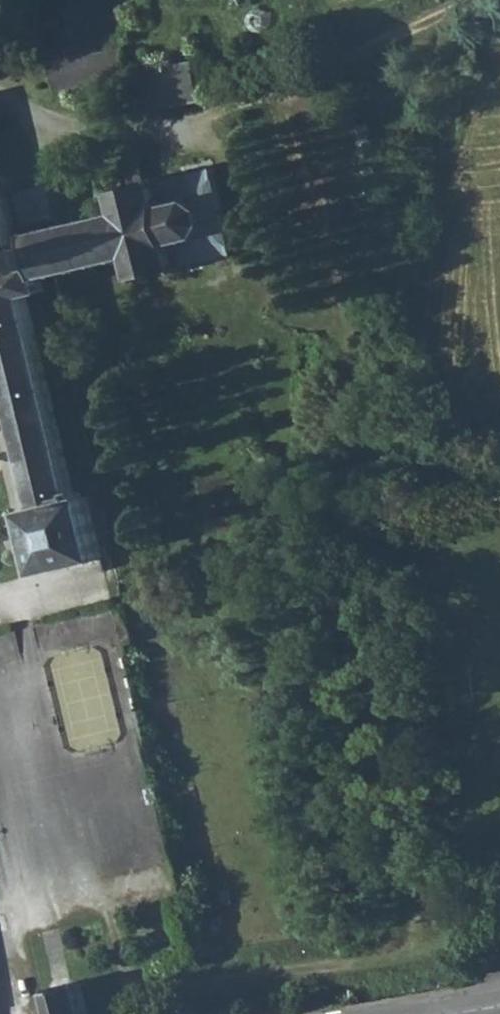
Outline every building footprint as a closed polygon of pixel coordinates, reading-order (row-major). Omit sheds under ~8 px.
[(129,72),(124,46),(49,61),(54,88),(129,72)] [(195,62),(144,72),(151,109),(203,99),(195,62)] [(12,394),(38,507),(27,510),(42,572),(104,557),(90,494),(85,494),(81,487),(77,488),(39,330),(69,323),(56,271),(58,270),(60,273),(63,272),(62,269),(77,266),(78,269),(83,268),(82,265),(98,261),(99,264),(103,263),(102,260),(119,256),(119,259),(124,258),(124,255),(133,253),(137,272),(134,272),(136,277),(138,277),(140,280),(144,279),(143,275),(178,267),(179,271),(182,270),(182,266),(187,265),(186,263),(236,251),(216,166),(165,178),(165,177),(162,177),(161,175),(157,176),(158,179),(123,187),(122,184),(118,185),(118,188),(115,189),(116,193),(119,192),(123,210),(113,212),(112,209),(108,210),(108,214),(93,217),(92,214),(87,215),(88,218),(72,222),(71,219),(68,220),(68,223),(52,227),(51,223),(47,224),(48,228),(36,231),(36,227),(32,228),(35,238),(32,238),(33,242),(22,245),(21,241),(17,242),(0,166),(0,167),(0,346),(12,394)] [(50,991),(50,988),(47,989),(47,992),(42,993),(42,996),(46,995),(50,1013),(91,1013),(91,1012),(88,1012),(83,986),(84,986),(84,983),(80,984),(80,981),(76,982),(76,984),(50,991)]
